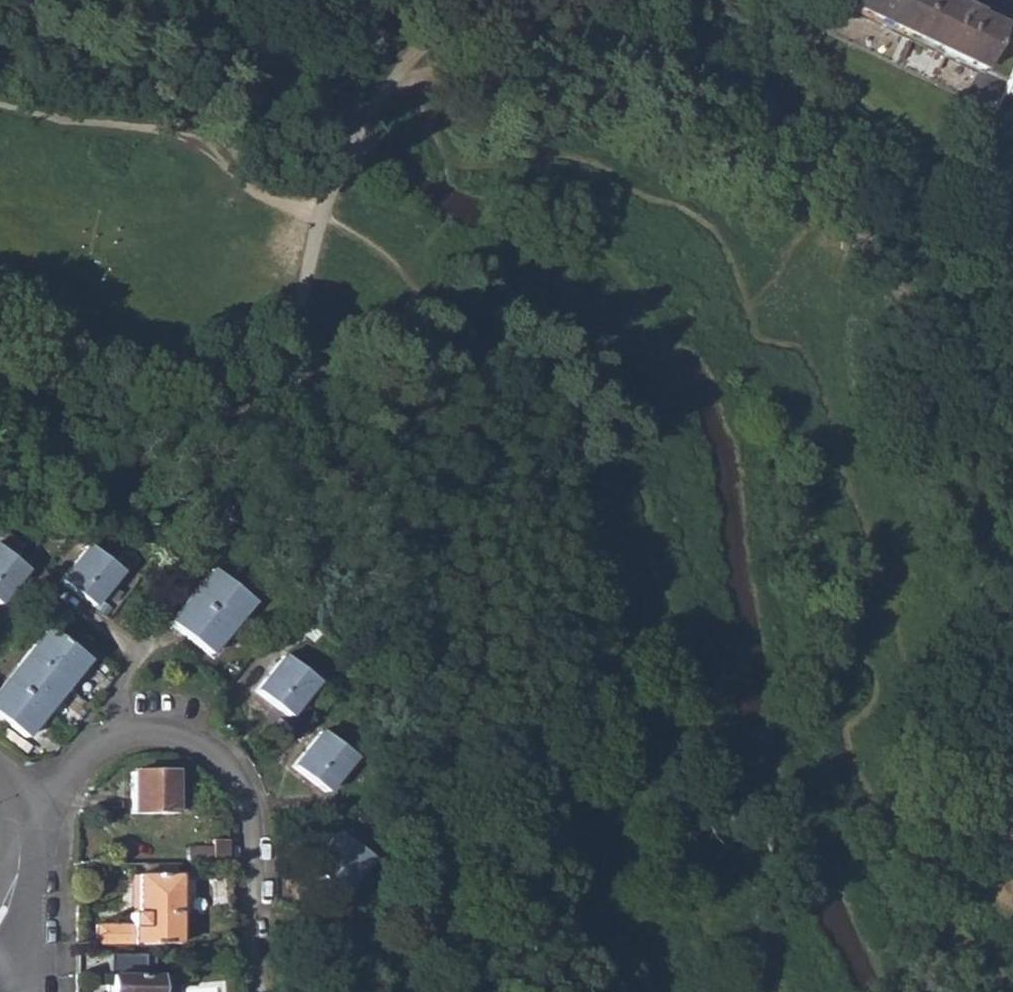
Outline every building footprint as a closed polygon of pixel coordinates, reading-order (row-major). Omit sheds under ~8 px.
[(974,74),(997,26),(940,0),(835,0),(831,7),(974,74)] [(59,580),(91,605),(119,570),(87,545),(59,580)] [(24,569),(0,550),(0,600),(24,569)] [(188,596),(228,627),(247,601),(207,570),(188,596)] [(167,622),(207,653),(228,627),(188,596),(167,622)] [(24,654),(63,684),(83,660),(44,628),(24,654)] [(3,681),(42,710),(63,684),(24,654),(3,681)] [(255,689),(287,715),(314,680),(281,654),(255,689)] [(22,736),(42,710),(3,681),(0,684),(0,720),(22,736)] [(292,765),(324,790),(350,757),(319,732),(292,765)] [(128,814),(172,814),(171,772),(128,772),(128,814)] [(307,867),(339,893),(366,859),(335,833),(307,867)] [(186,848),(186,864),(227,864),(227,840),(210,841),(210,848),(186,848)] [(92,925),(92,944),(171,944),(171,912),(229,911),(228,880),(171,880),(171,875),(130,875),(129,913),(125,913),(125,925),(92,925)] [(104,991),(149,991),(149,977),(104,977),(104,991)]
